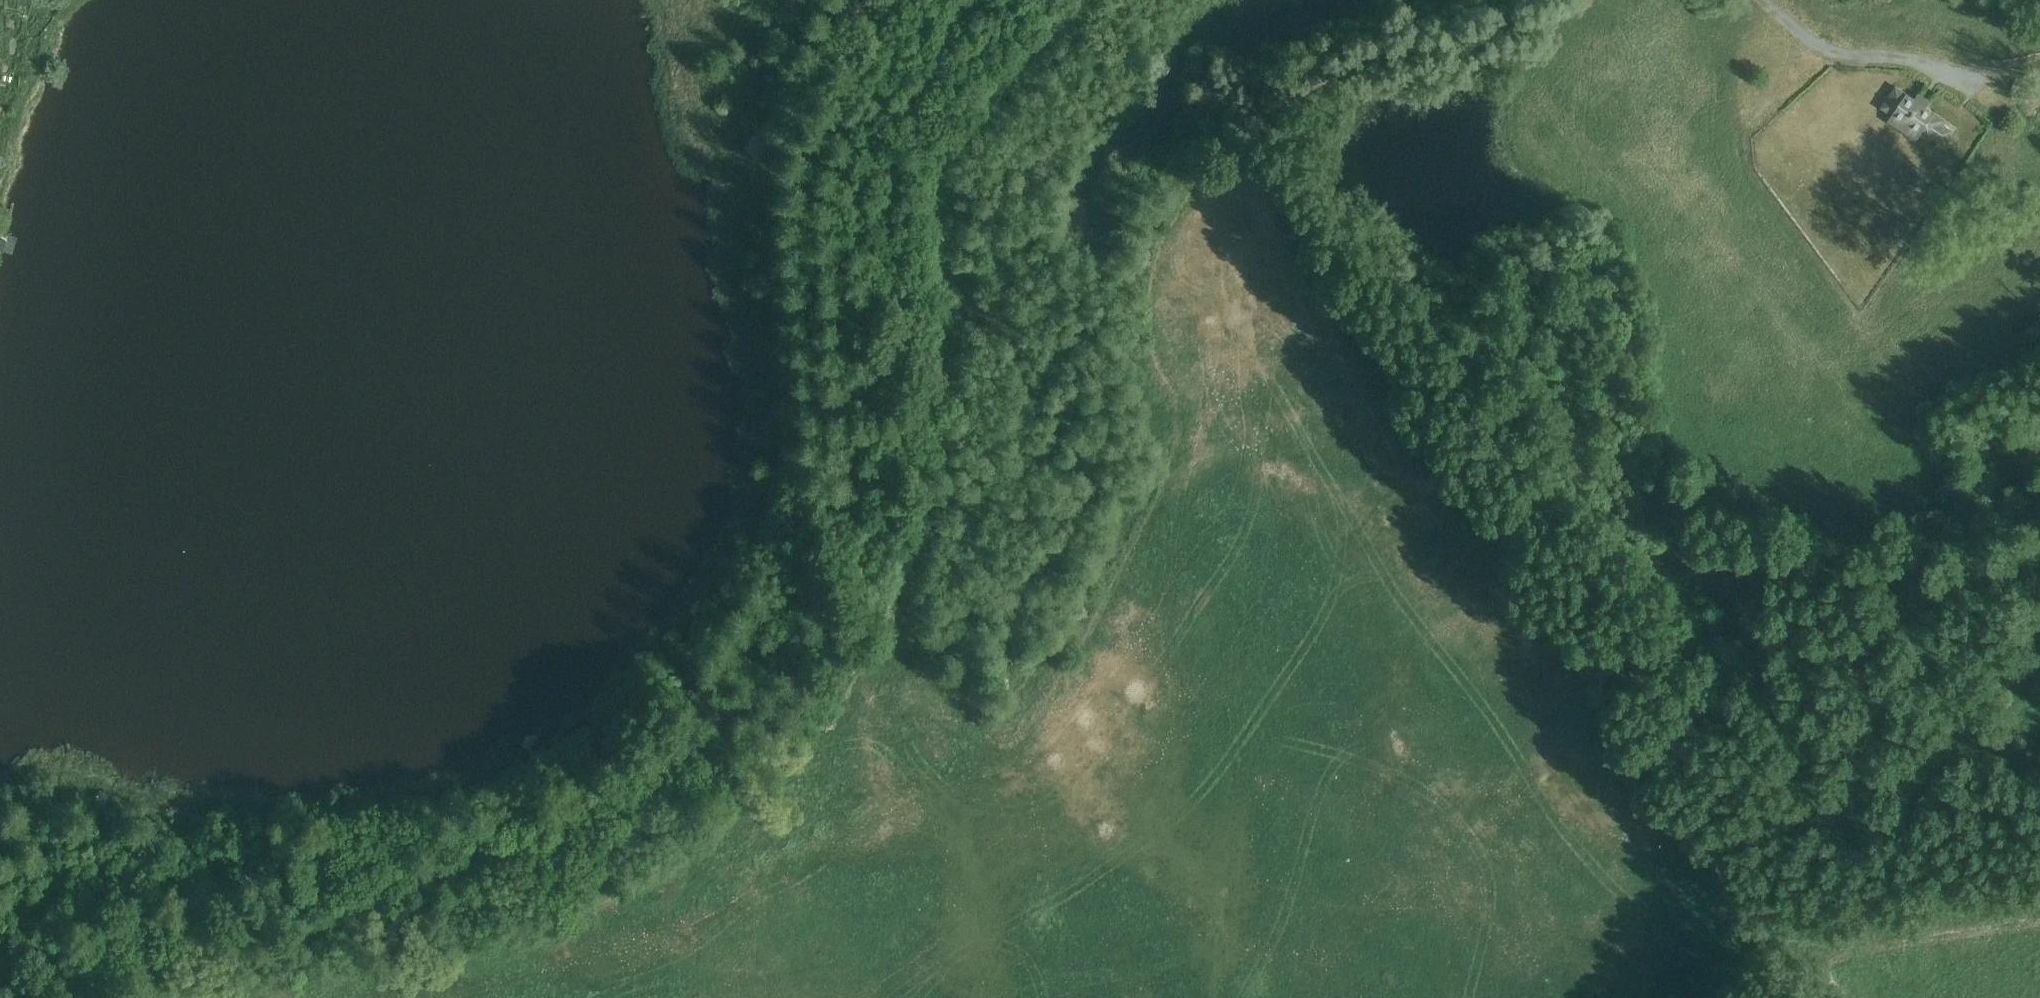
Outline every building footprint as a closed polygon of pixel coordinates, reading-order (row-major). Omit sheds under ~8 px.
[(1944,121),(1929,110),(1933,103),(1918,93),(1914,99),(1897,87),(1882,109),(1909,127),(1903,136),(1916,144),(1921,136),(1931,143),(1934,139),(1943,145),(1952,132),(1941,125),(1944,121)]
